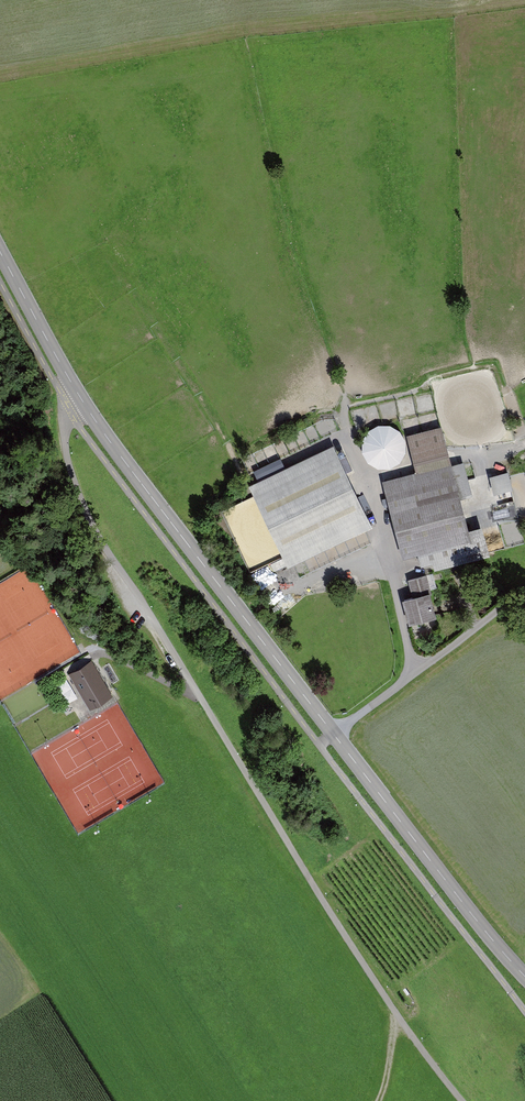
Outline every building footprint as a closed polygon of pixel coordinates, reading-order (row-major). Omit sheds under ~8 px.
[(442,425),(406,434),(413,461),(448,452),(442,425)] [(404,426),(363,428),(365,466),(406,464),(404,426)] [(333,443),(249,484),(288,566),(372,525),(333,443)] [(466,461),(388,480),(407,559),(422,556),(427,576),(431,576),(497,560),(489,530),(472,534),(464,498),(475,496),(466,461)] [(494,494),(514,490),(510,471),(490,475),(494,494)] [(524,542),(524,539),(519,520),(499,526),(506,549),(524,542)] [(431,576),(412,580),(416,599),(407,601),(412,624),(441,618),(431,576)] [(88,665),(67,677),(87,714),(108,702),(88,665)]
